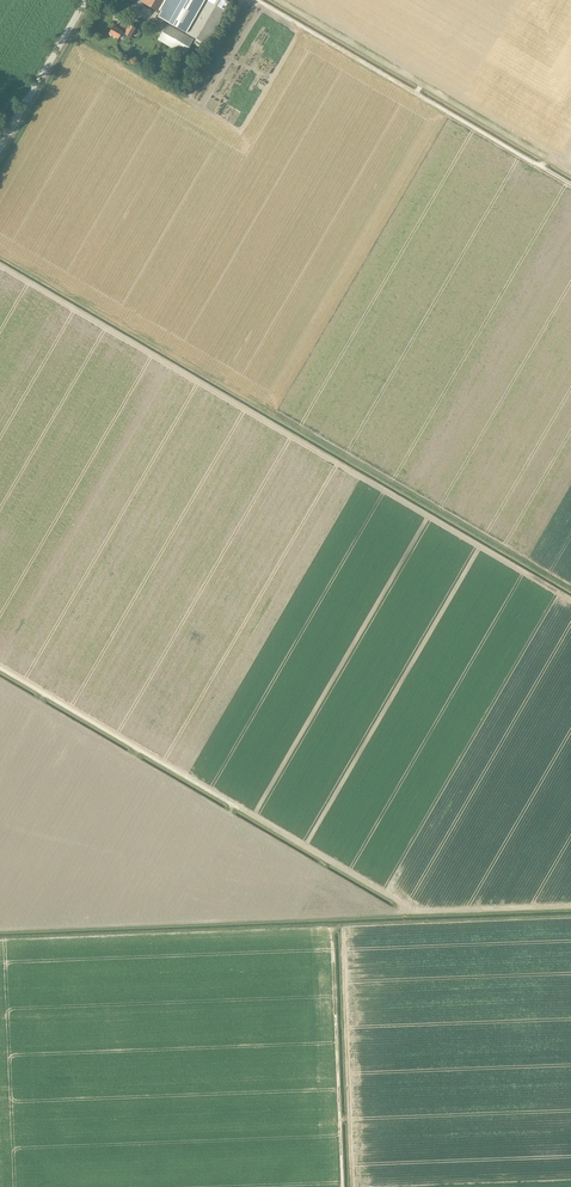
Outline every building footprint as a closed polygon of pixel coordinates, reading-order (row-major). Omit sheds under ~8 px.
[(140,1),(159,12),(157,16),(186,33),(196,39),(193,44),(198,47),(201,42),(205,44),(229,3),(225,0),(141,0),(140,1)] [(108,33),(117,38),(122,31),(124,32),(124,33),(130,37),(135,28),(129,24),(128,25),(121,21),(117,28),(113,26),(108,33)] [(166,24),(157,39),(184,55),(193,39),(166,24)]
